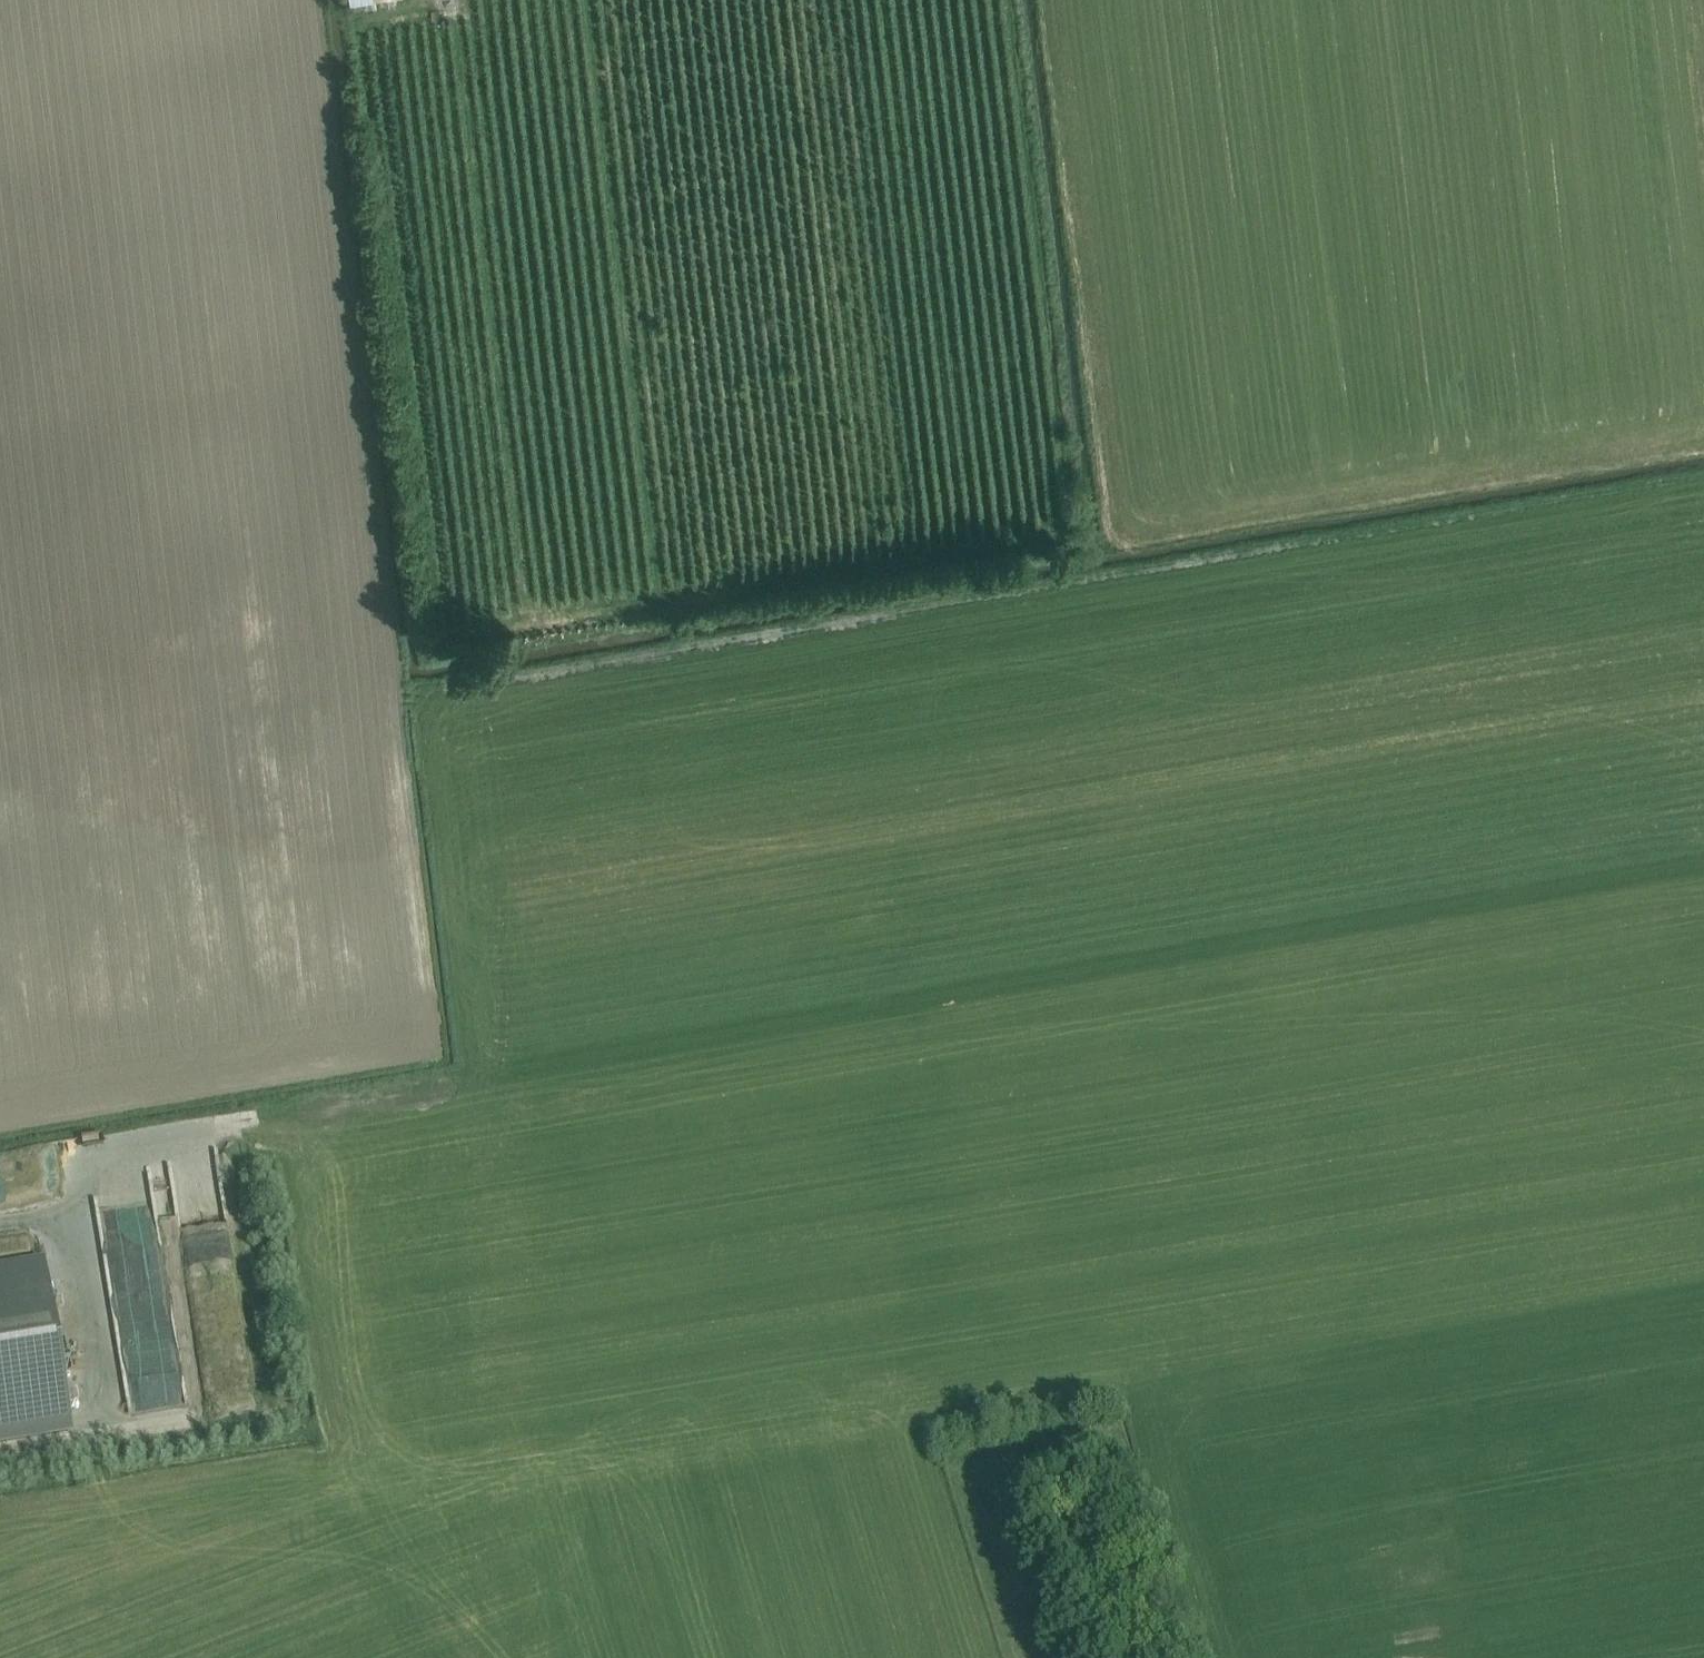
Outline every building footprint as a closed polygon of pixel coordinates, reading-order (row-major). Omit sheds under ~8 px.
[(73,1431),(45,1262),(0,1270),(0,1443),(73,1431)]
